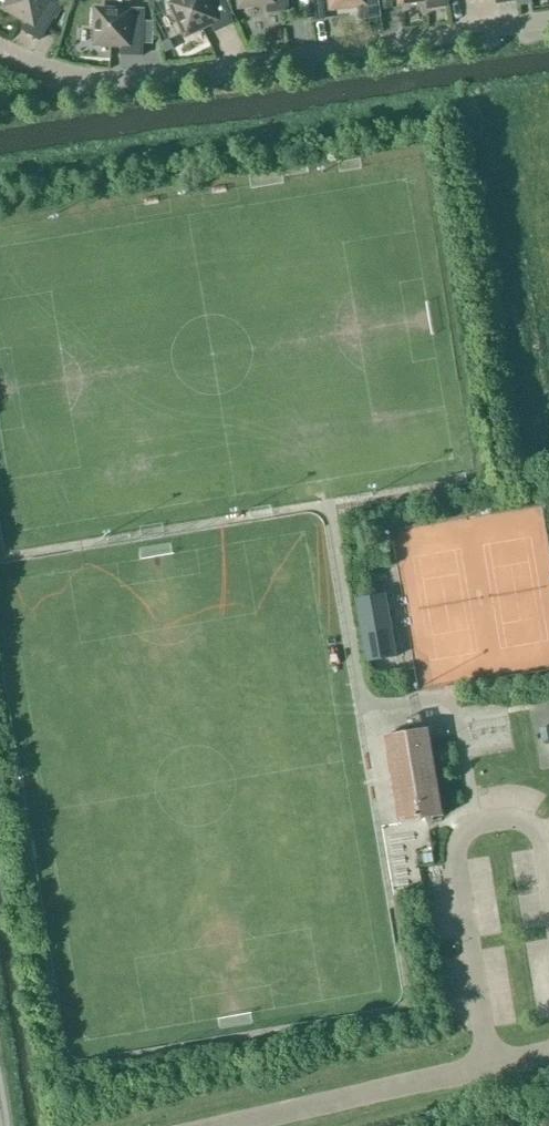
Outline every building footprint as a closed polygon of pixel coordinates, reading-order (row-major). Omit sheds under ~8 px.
[(4,8),(26,21),(21,30),(39,40),(59,6),(49,0),(8,0),(4,8)] [(234,23),(223,0),(174,0),(176,3),(173,4),(174,7),(171,8),(176,19),(179,17),(187,34),(211,23),(215,32),(234,23)] [(241,6),(267,3),(268,13),(289,10),(288,0),(240,0),(241,6)] [(310,9),(324,7),(323,0),(308,0),(310,9)] [(332,8),(358,4),(360,14),(360,20),(381,18),(380,10),(379,0),(331,0),(332,8)] [(428,9),(449,6),(448,0),(427,0),(428,9)] [(95,13),(94,25),(97,25),(96,43),(122,45),(122,55),(143,56),(143,47),(153,47),(154,25),(144,25),(145,12),(113,11),(113,8),(101,7),(101,10),(98,10),(98,13),(95,13)] [(170,39),(161,43),(165,52),(174,48),(170,39)] [(387,596),(360,601),(370,664),(398,660),(387,596)] [(430,728),(386,735),(401,823),(444,816),(430,728)]
